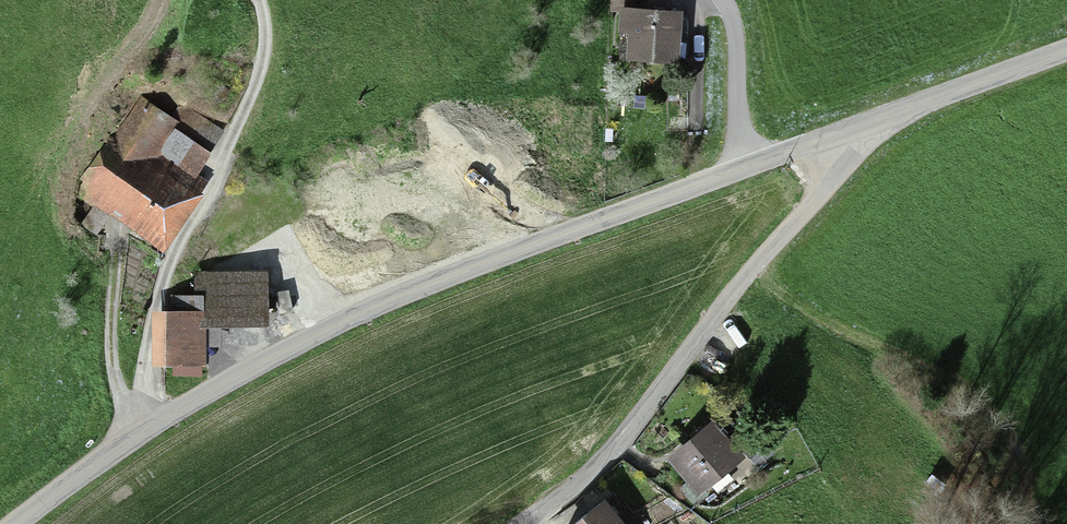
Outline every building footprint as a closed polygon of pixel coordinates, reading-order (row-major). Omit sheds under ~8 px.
[(612,11),(621,12),(621,29),(631,30),(630,56),(677,57),(679,14),(634,13),(634,0),(612,0),(612,11)] [(80,187),(162,242),(200,187),(189,180),(215,141),(160,105),(123,161),(106,149),(80,187)] [(158,315),(159,362),(201,361),(200,322),(263,321),(262,274),(198,276),(199,300),(174,301),(174,315),(158,315)] [(718,427),(667,465),(700,510),(751,471),(718,427)] [(611,506),(588,523),(624,523),(611,506)]
